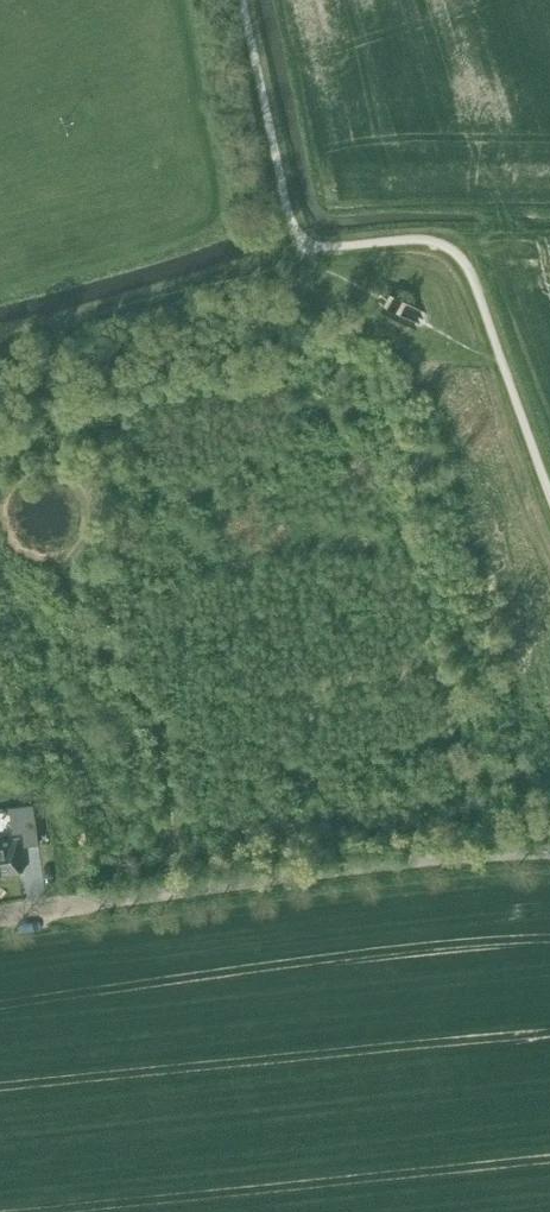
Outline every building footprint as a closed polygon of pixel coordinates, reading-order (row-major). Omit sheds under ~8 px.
[(23,873),(18,839),(0,841),(0,876),(23,873)]
